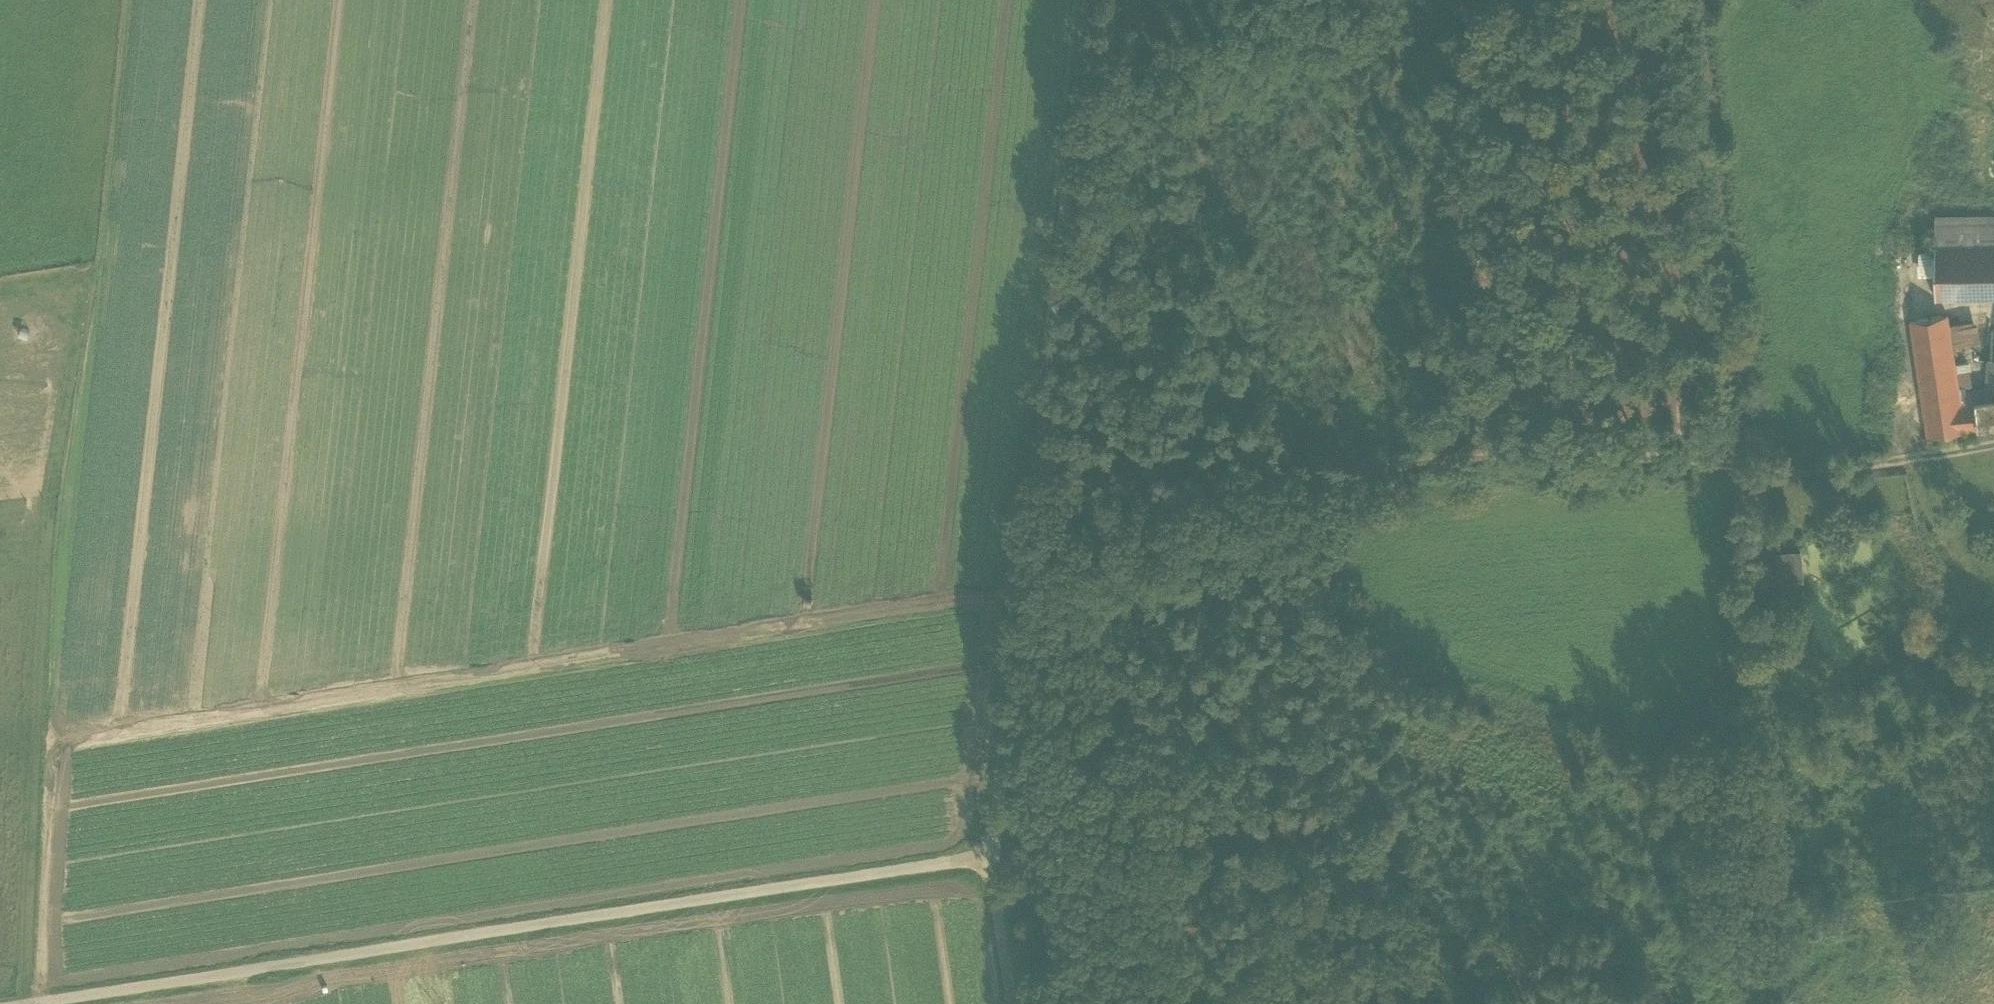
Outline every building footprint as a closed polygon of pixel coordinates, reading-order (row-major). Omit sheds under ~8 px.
[(1934,217),(1934,246),(1993,245),(1993,216),(1934,217)] [(1934,246),(1935,296),(1993,295),(1993,245),(1934,246)] [(1943,316),(1910,321),(1919,379),(1952,375),(1943,316)] [(1988,360),(1985,388),(1972,390),(1974,402),(1993,399),(1993,360),(1988,360)] [(1952,375),(1919,379),(1927,436),(1978,429),(1974,402),(1972,390),(1966,391),(1963,373),(1952,375)] [(1974,402),(1978,429),(1993,427),(1993,399),(1974,402)] [(1797,553),(1776,554),(1778,583),(1799,582),(1797,553)]
